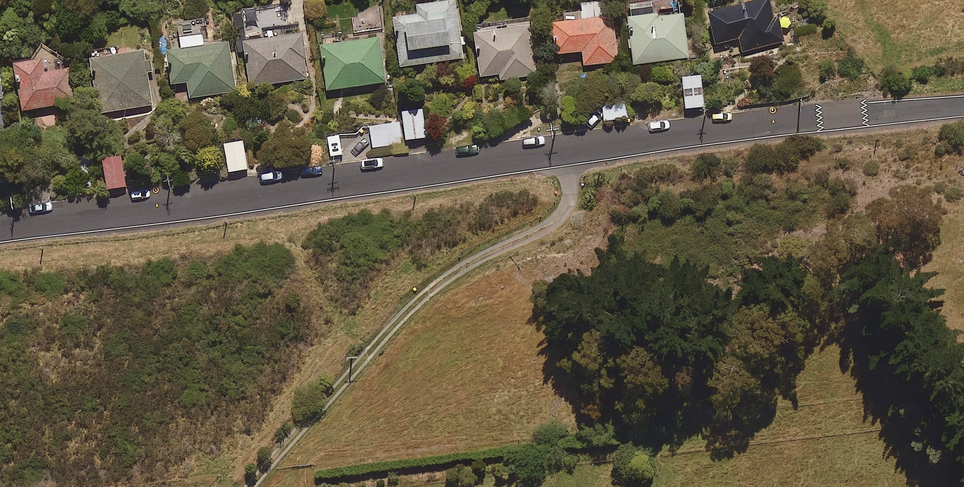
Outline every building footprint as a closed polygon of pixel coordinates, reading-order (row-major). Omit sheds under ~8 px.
[(456,0),(418,5),(419,14),(394,18),(401,67),(464,58),(456,0)] [(683,9),(653,13),(652,0),(641,0),(627,2),(634,64),(689,58),(683,9)] [(773,0),(754,0),(709,12),(718,44),(739,38),(742,52),(784,41),(773,0)] [(617,63),(614,1),(582,3),(582,21),(555,22),(557,53),(583,52),(584,65),(617,63)] [(353,11),(355,32),(382,30),(380,8),(353,11)] [(531,24),(496,27),(496,30),(476,32),(480,76),(499,74),(500,79),(535,76),(531,24)] [(308,79),(303,34),(245,40),(249,85),(308,79)] [(203,46),(202,35),(180,38),(182,48),(168,50),(172,84),(188,82),(190,97),(235,92),(229,43),(203,46)] [(386,82),(380,38),(323,45),(329,90),(386,82)] [(152,71),(150,50),(95,58),(98,82),(102,81),(106,112),(152,105),(147,71),(152,71)] [(43,59),(14,63),(19,105),(74,99),(71,70),(45,73),(43,59)] [(702,76),(684,77),(686,108),(704,107),(702,76)] [(628,118),(626,103),(603,106),(605,121),(628,118)] [(424,110),(404,111),(406,140),(426,138),(424,110)] [(402,143),(399,123),(370,127),(373,147),(402,143)] [(248,169),(244,141),(225,144),(229,172),(248,169)] [(126,186),(122,156),(106,158),(110,188),(126,186)]
